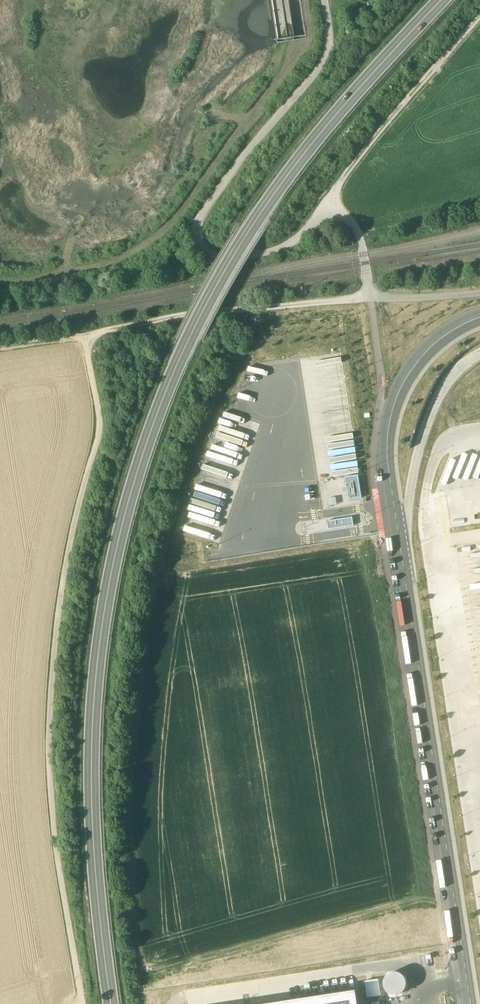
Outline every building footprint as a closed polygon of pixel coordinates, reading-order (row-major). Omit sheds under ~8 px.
[(348,500),(362,498),(358,476),(345,479),(348,500)] [(328,500),(329,507),(337,506),(336,499),(328,500)] [(328,530),(354,526),(352,518),(327,522),(328,530)] [(354,995),(296,1003),(355,1003),(354,995)]
